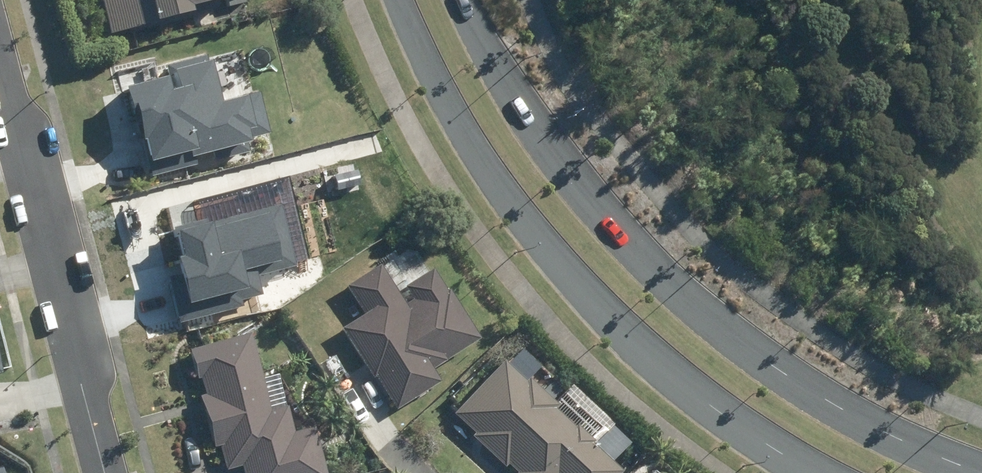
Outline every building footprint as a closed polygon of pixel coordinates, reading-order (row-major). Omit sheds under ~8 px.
[(107,33),(114,32),(115,36),(157,27),(158,30),(197,21),(194,7),(225,0),(99,0),(107,33)] [(130,87),(154,177),(198,165),(196,155),(213,150),(216,160),(250,150),(247,140),(271,133),(260,91),(224,101),(213,60),(209,61),(207,53),(168,64),(171,76),(130,87)] [(170,277),(181,322),(245,307),(243,299),(263,294),(258,275),(298,265),(283,205),(180,230),(186,256),(181,257),(185,273),(170,277)] [(380,265),(345,288),(362,313),(338,329),(393,413),(442,381),(434,370),(480,340),(433,267),(397,291),(380,265)] [(189,349),(214,446),(223,444),(230,469),(239,467),(241,472),(329,472),(317,428),(300,433),(293,405),(274,410),(254,332),(189,349)] [(454,414),(474,434),(471,436),(506,469),(510,466),(517,472),(624,472),(553,404),(565,390),(519,346),(454,414)]
